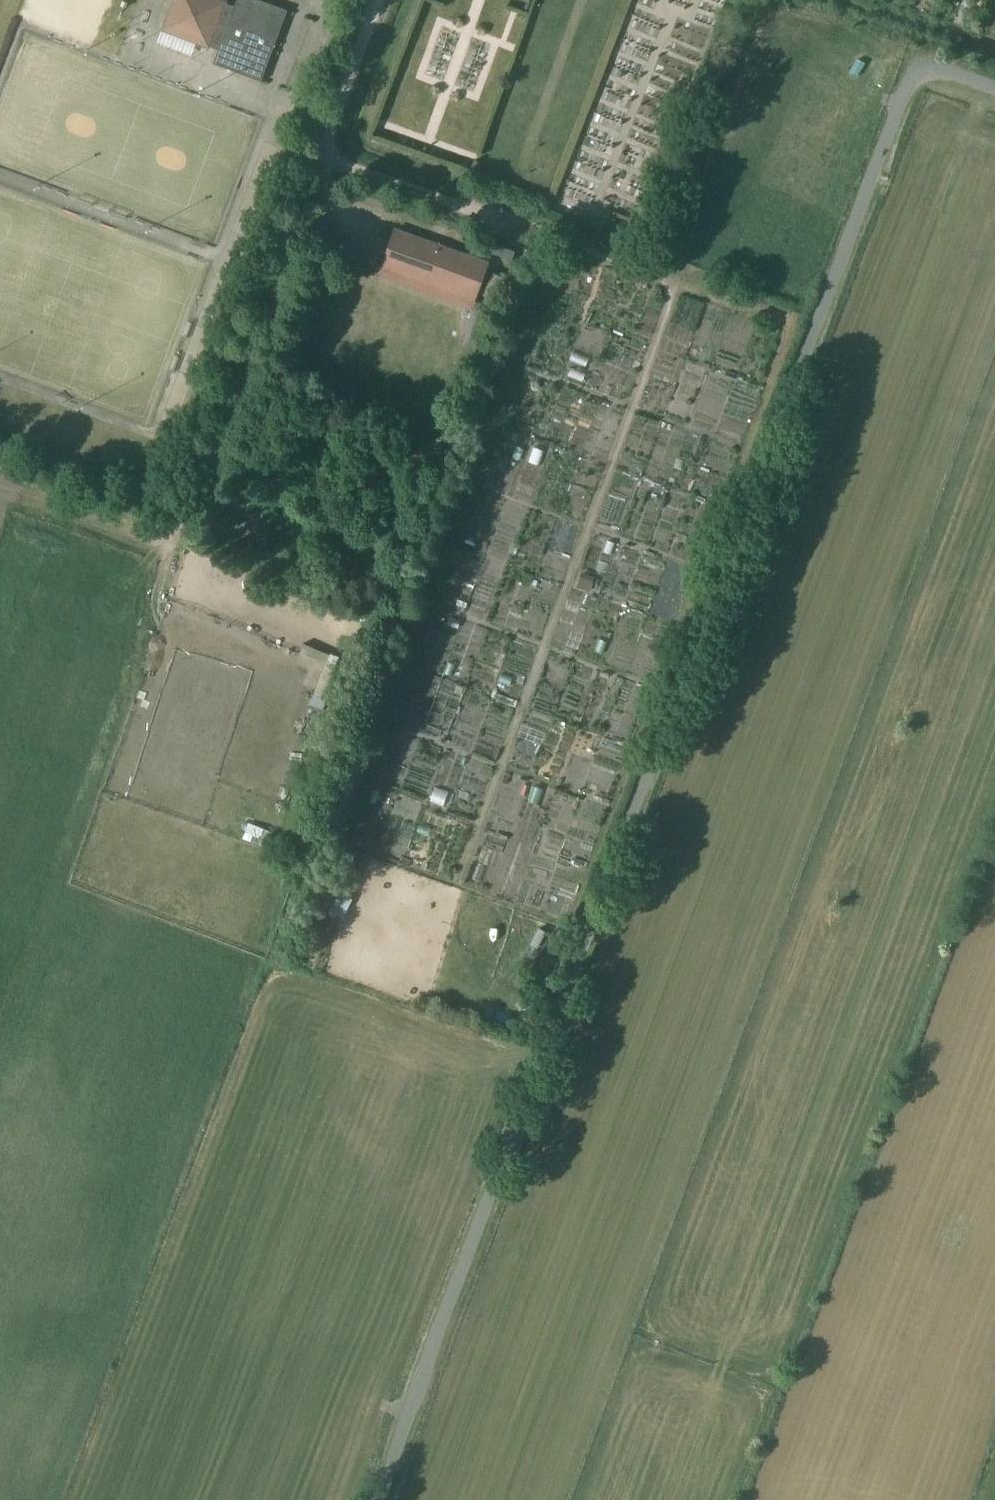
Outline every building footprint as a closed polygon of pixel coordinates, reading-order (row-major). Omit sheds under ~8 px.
[(220,47),(214,63),(262,82),(288,11),(260,0),(237,0),(235,6),(227,3),(227,1),(225,0),(174,0),(163,30),(210,48),(211,44),(220,47)] [(397,229),(383,267),(475,301),(489,263),(397,229)] [(495,298),(503,276),(493,272),(484,294),(495,298)] [(474,344),(486,311),(476,307),(464,340),(474,344)] [(582,572),(577,586),(590,591),(595,577),(582,572)]
